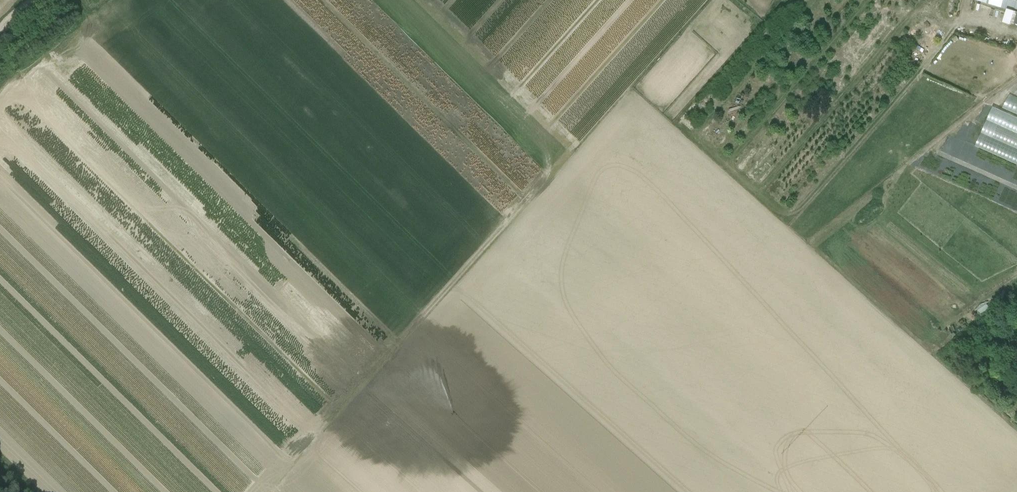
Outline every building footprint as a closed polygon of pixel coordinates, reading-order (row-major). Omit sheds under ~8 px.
[(1009,25),(1010,23),(1014,11),(1006,9),(1002,23),(1009,25)] [(1016,116),(1016,98),(1009,94),(1003,109),(1016,116)] [(993,108),(975,146),(1016,165),(1016,119),(993,108)]
